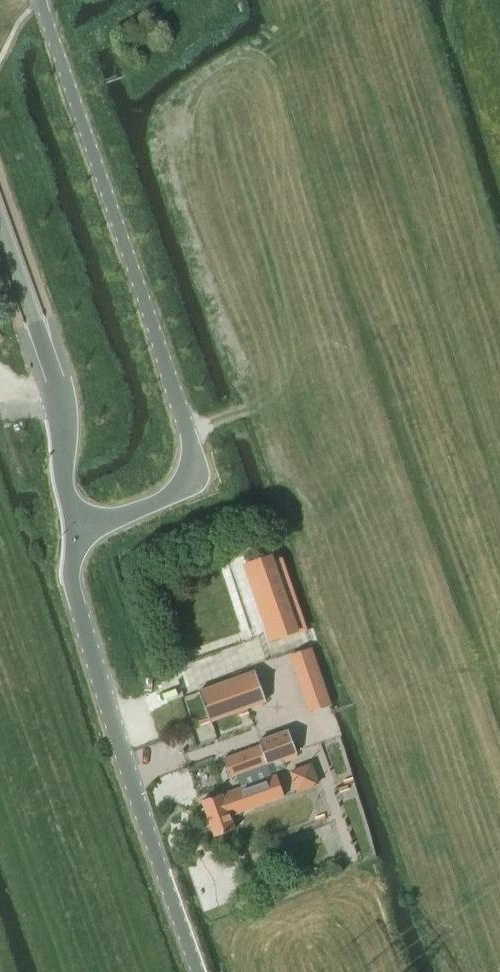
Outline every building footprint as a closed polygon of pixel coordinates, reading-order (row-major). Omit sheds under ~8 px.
[(256,568),(250,570),(256,585),(261,583),(270,609),(265,611),(275,640),(299,632),(274,562),(256,568)] [(331,704),(312,647),(289,655),(309,712),(331,704)] [(265,701),(254,670),(198,690),(209,721),(265,701)] [(296,754),(288,729),(259,739),(268,764),(296,754)] [(215,797),(204,801),(215,832),(217,837),(233,831),(230,816),(284,797),(281,790),(286,788),(283,780),(278,782),(276,774),(271,776),(260,746),(223,759),(230,778),(237,775),(241,788),(215,797)] [(288,772),(290,778),(296,793),(311,788),(316,786),(308,765),(288,772)]
